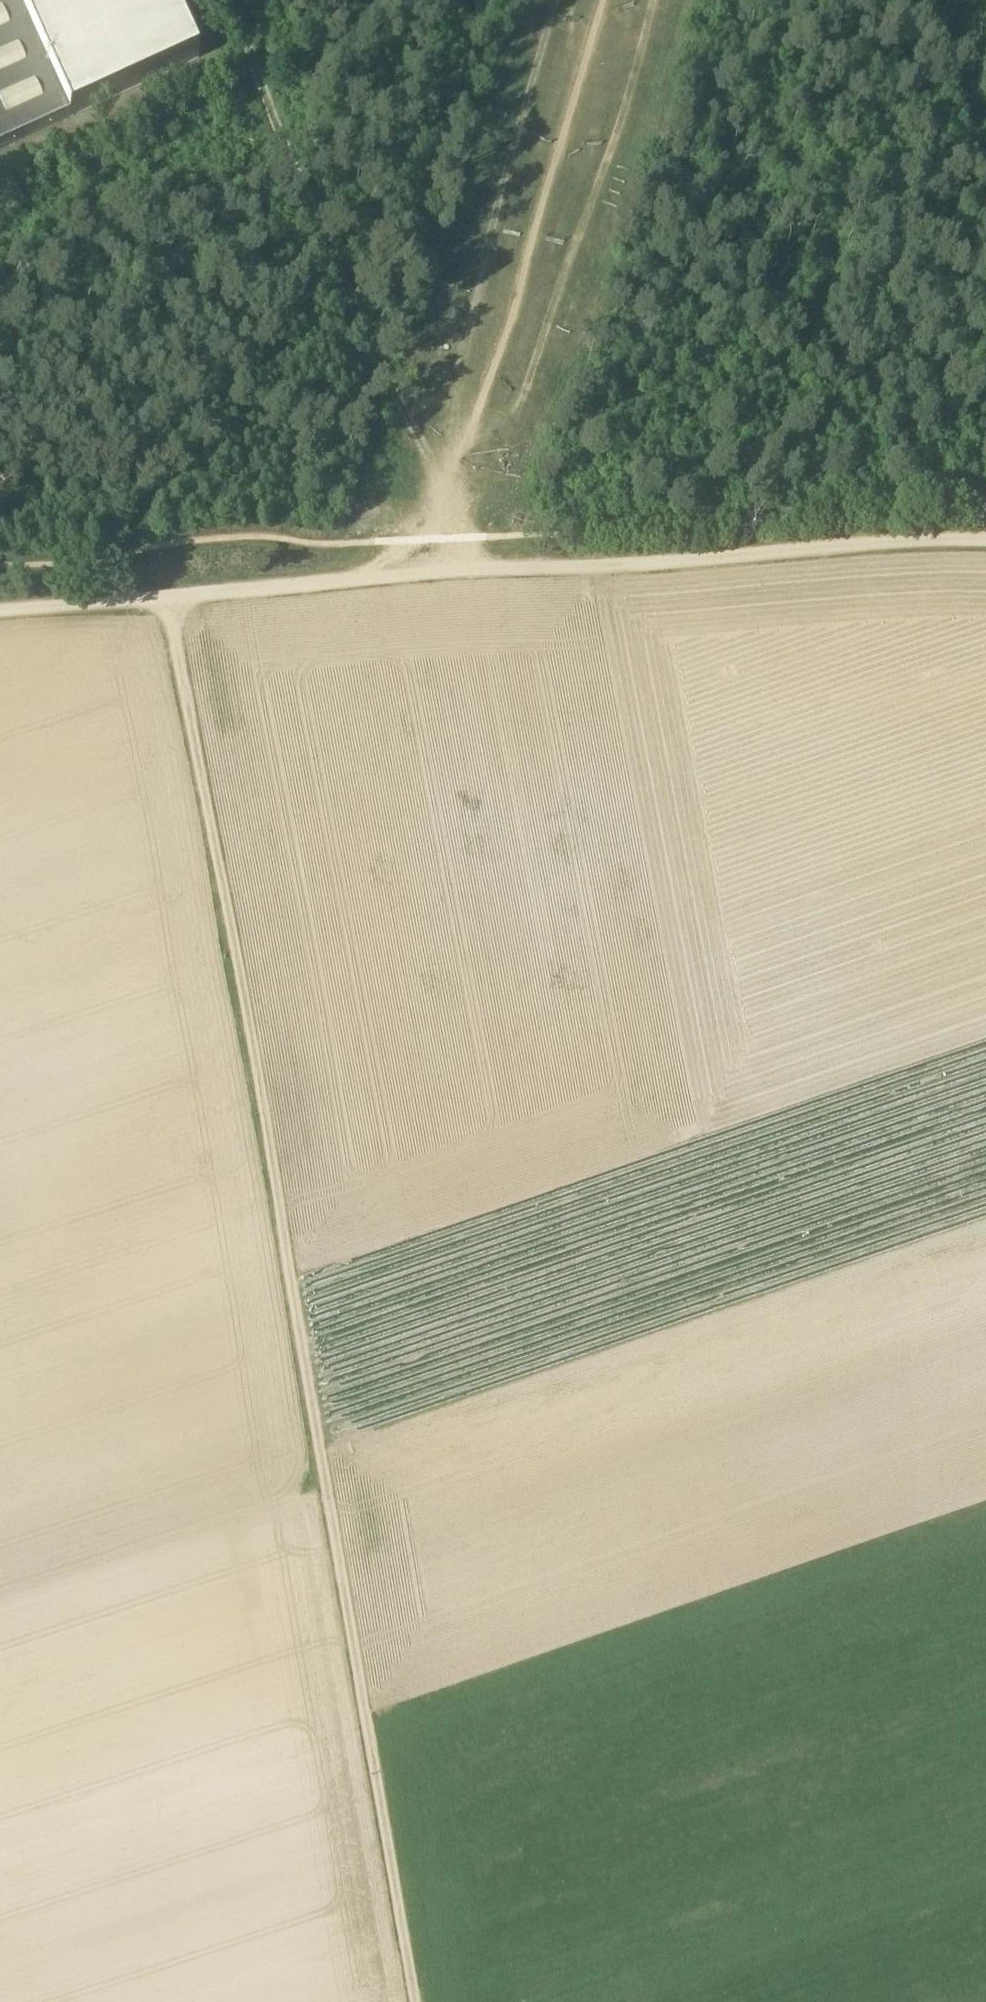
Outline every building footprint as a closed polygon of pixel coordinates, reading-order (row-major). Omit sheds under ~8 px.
[(42,59),(16,0),(0,0),(0,148),(105,100),(79,43),(42,59)]
